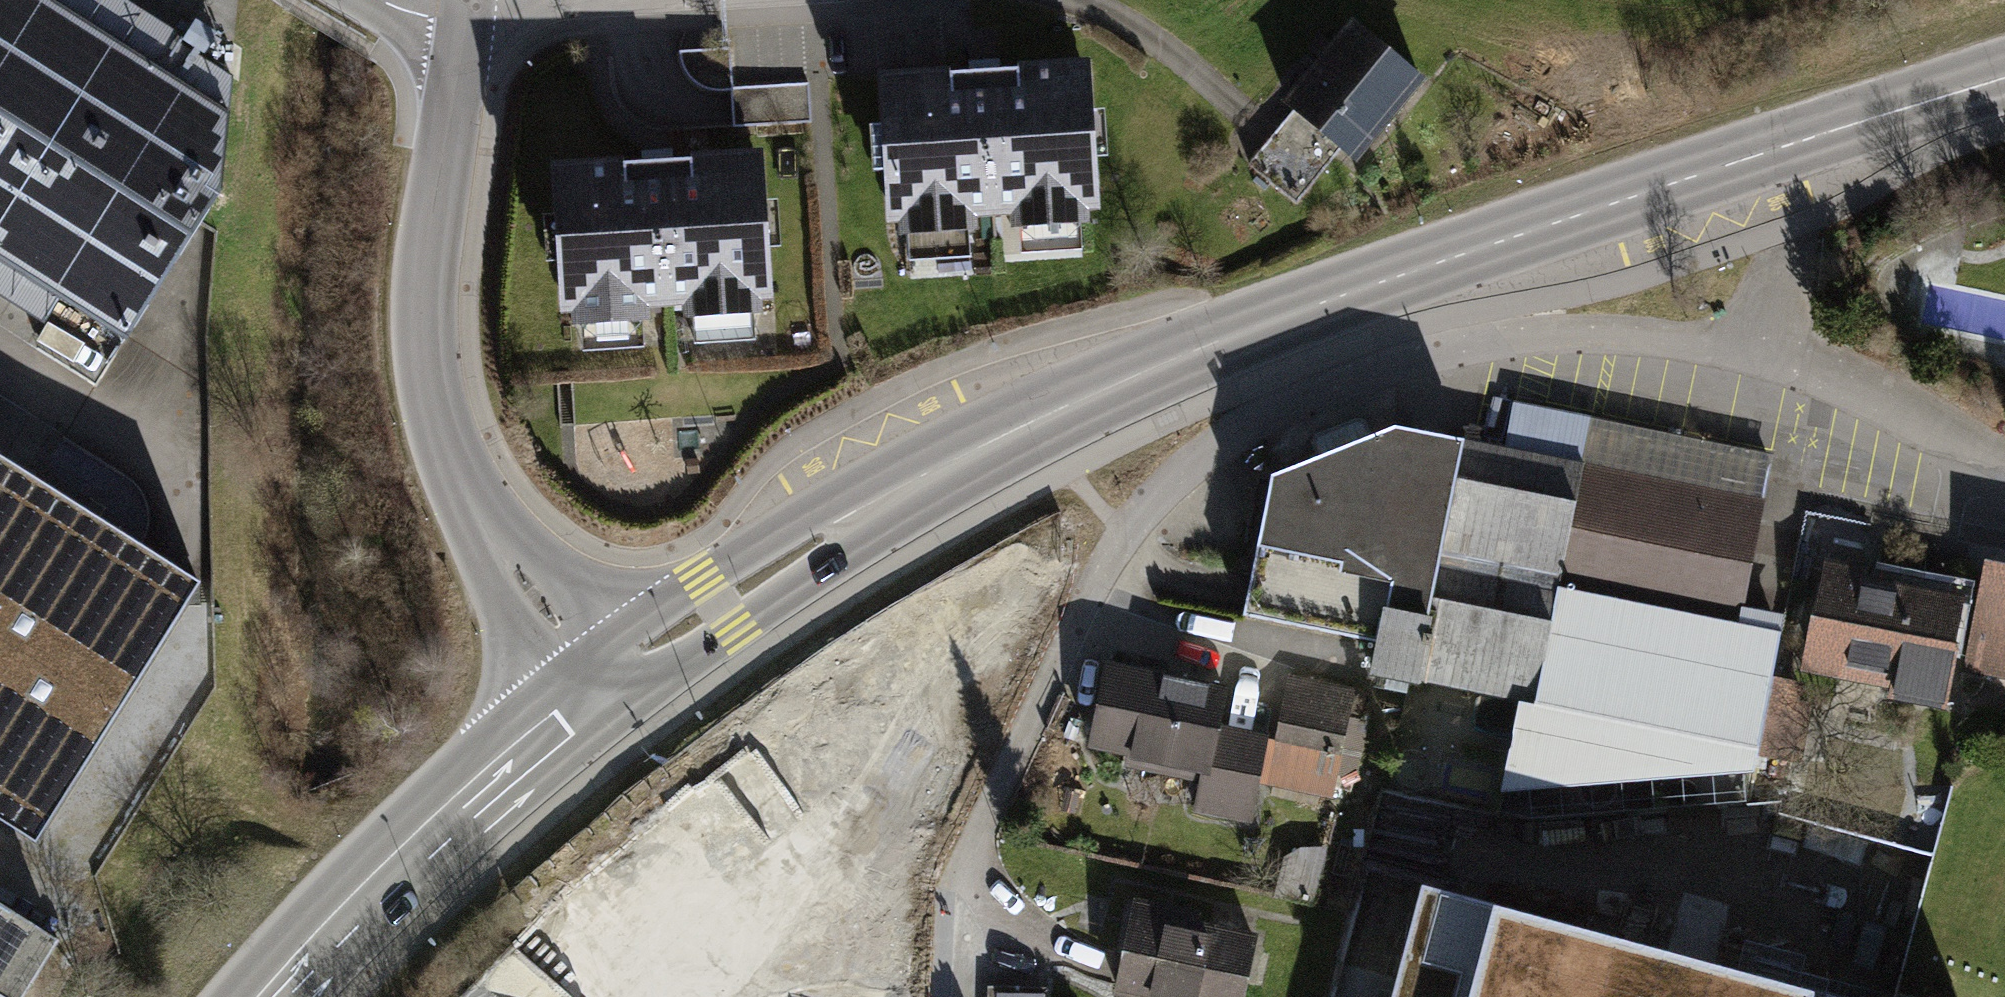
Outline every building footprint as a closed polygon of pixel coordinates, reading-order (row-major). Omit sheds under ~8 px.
[(52,0),(0,0),(0,264),(133,349),(231,198),(232,77),(175,40),(157,67),(52,0)] [(1353,24),(1289,102),(1355,156),(1419,79),(1353,24)] [(732,89),(730,49),(681,52),(681,58),(682,65),(685,71),(689,77),(694,82),(701,87),(708,89),(716,92),(732,91),(732,89)] [(1085,65),(882,78),(891,217),(903,217),(904,231),(971,226),(970,212),(1015,209),(1016,223),(1084,219),(1083,205),(1095,204),(1085,65)] [(732,89),(732,91),(735,128),(810,123),(807,84),(732,89)] [(1297,202),(1335,156),(1289,118),(1251,164),(1297,202)] [(759,155),(556,168),(564,308),(576,307),(577,321),(645,317),(644,303),(688,300),(689,313),(757,309),(756,296),(768,295),(759,155)] [(1380,642),(1374,674),(1521,702),(1760,747),(1782,633),(1739,624),(1763,500),(1582,466),(1590,424),(1514,410),(1507,449),(1398,429),(1279,477),(1252,617),(1380,642)] [(1770,459),(1590,424),(1582,466),(1763,500),(1770,459)] [(0,455),(0,825),(53,858),(219,590),(0,455)] [(1989,575),(1971,665),(2004,673),(2004,579),(1989,575)] [(1956,604),(1828,579),(1813,654),(1882,668),(1879,679),(1939,691),(1956,604)] [(1223,690),(1108,667),(1093,743),(1162,757),(1160,768),(1201,776),(1196,804),(1249,815),(1264,741),(1215,731),(1223,690)] [(1351,688),(1292,676),(1269,782),(1328,794),(1331,771),(1346,773),(1360,695),(1351,688)] [(1801,791),(1809,701),(1773,698),(1765,788),(1801,791)] [(1760,747),(1521,702),(1504,785),(1754,763),(1760,747)] [(1413,870),(1379,996),(1868,996),(1413,870)] [(0,902),(0,996),(20,996),(57,938),(0,902)] [(1134,913),(1118,990),(1153,996),(1241,996),(1253,938),(1134,913)] [(987,985),(987,996),(1047,996),(1047,986),(987,985)]
